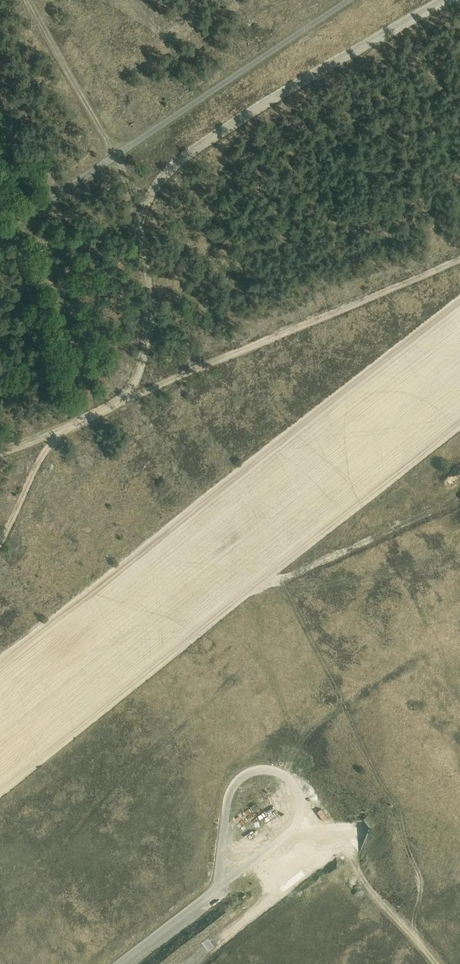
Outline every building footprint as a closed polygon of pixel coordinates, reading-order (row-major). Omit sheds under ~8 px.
[(246,819),(256,817),(254,809),(244,812),(246,819)] [(344,854),(338,856),(340,862),(346,859),(344,854)]
